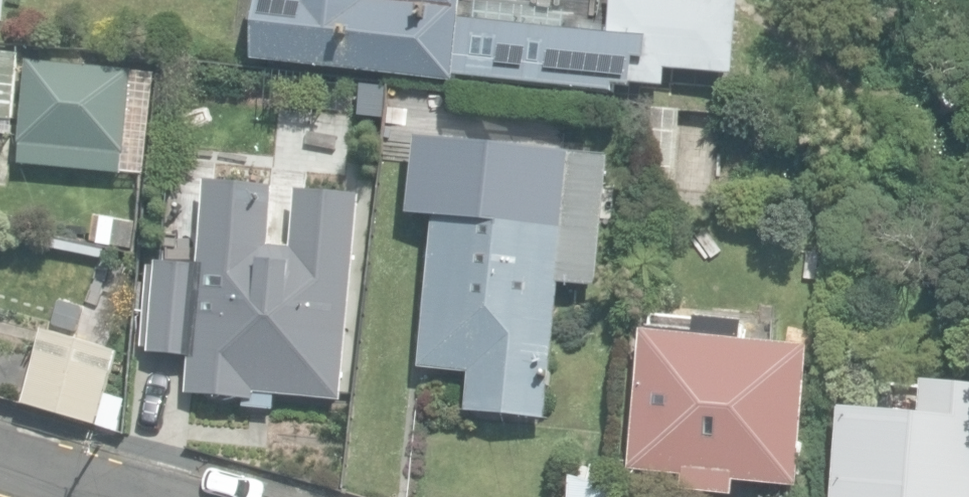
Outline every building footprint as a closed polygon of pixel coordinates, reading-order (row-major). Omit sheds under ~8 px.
[(254,61),(455,83),(456,74),(615,91),(617,81),(666,87),(668,69),(736,77),(744,0),(611,0),(608,33),(566,28),(566,24),(465,12),(466,0),(260,0),(254,61)] [(15,137),(24,54),(0,52),(0,136),(15,137)] [(94,140),(121,143),(123,129),(144,131),(146,107),(141,106),(145,64),(72,57),(66,123),(96,126),(94,140)] [(262,175),(307,178),(316,75),(271,71),(262,175)] [(647,189),(678,192),(686,110),(656,107),(647,189)] [(440,222),(425,363),(474,368),(470,410),(552,419),(566,287),(598,290),(611,160),(420,140),(412,220),(440,222)] [(245,411),(325,417),(326,397),(345,398),(362,200),(299,195),(295,244),(277,243),(282,184),(209,178),(190,394),(246,399),(245,411)] [(95,240),(137,248),(141,222),(99,214),(95,240)] [(19,316),(88,329),(89,321),(111,325),(121,274),(101,270),(103,260),(32,247),(19,316)] [(682,489),(735,495),(737,481),(798,487),(812,348),(748,341),(749,324),(699,319),(698,333),(648,328),(633,470),(683,475),(682,489)] [(123,432),(170,437),(179,357),(173,356),(176,326),(135,321),(123,432)] [(23,402),(98,424),(117,355),(41,334),(23,402)] [(926,384),(923,413),(842,405),(834,496),(968,496),(968,388),(926,384)] [(618,486),(576,476),(574,496),(617,496),(618,486)]
